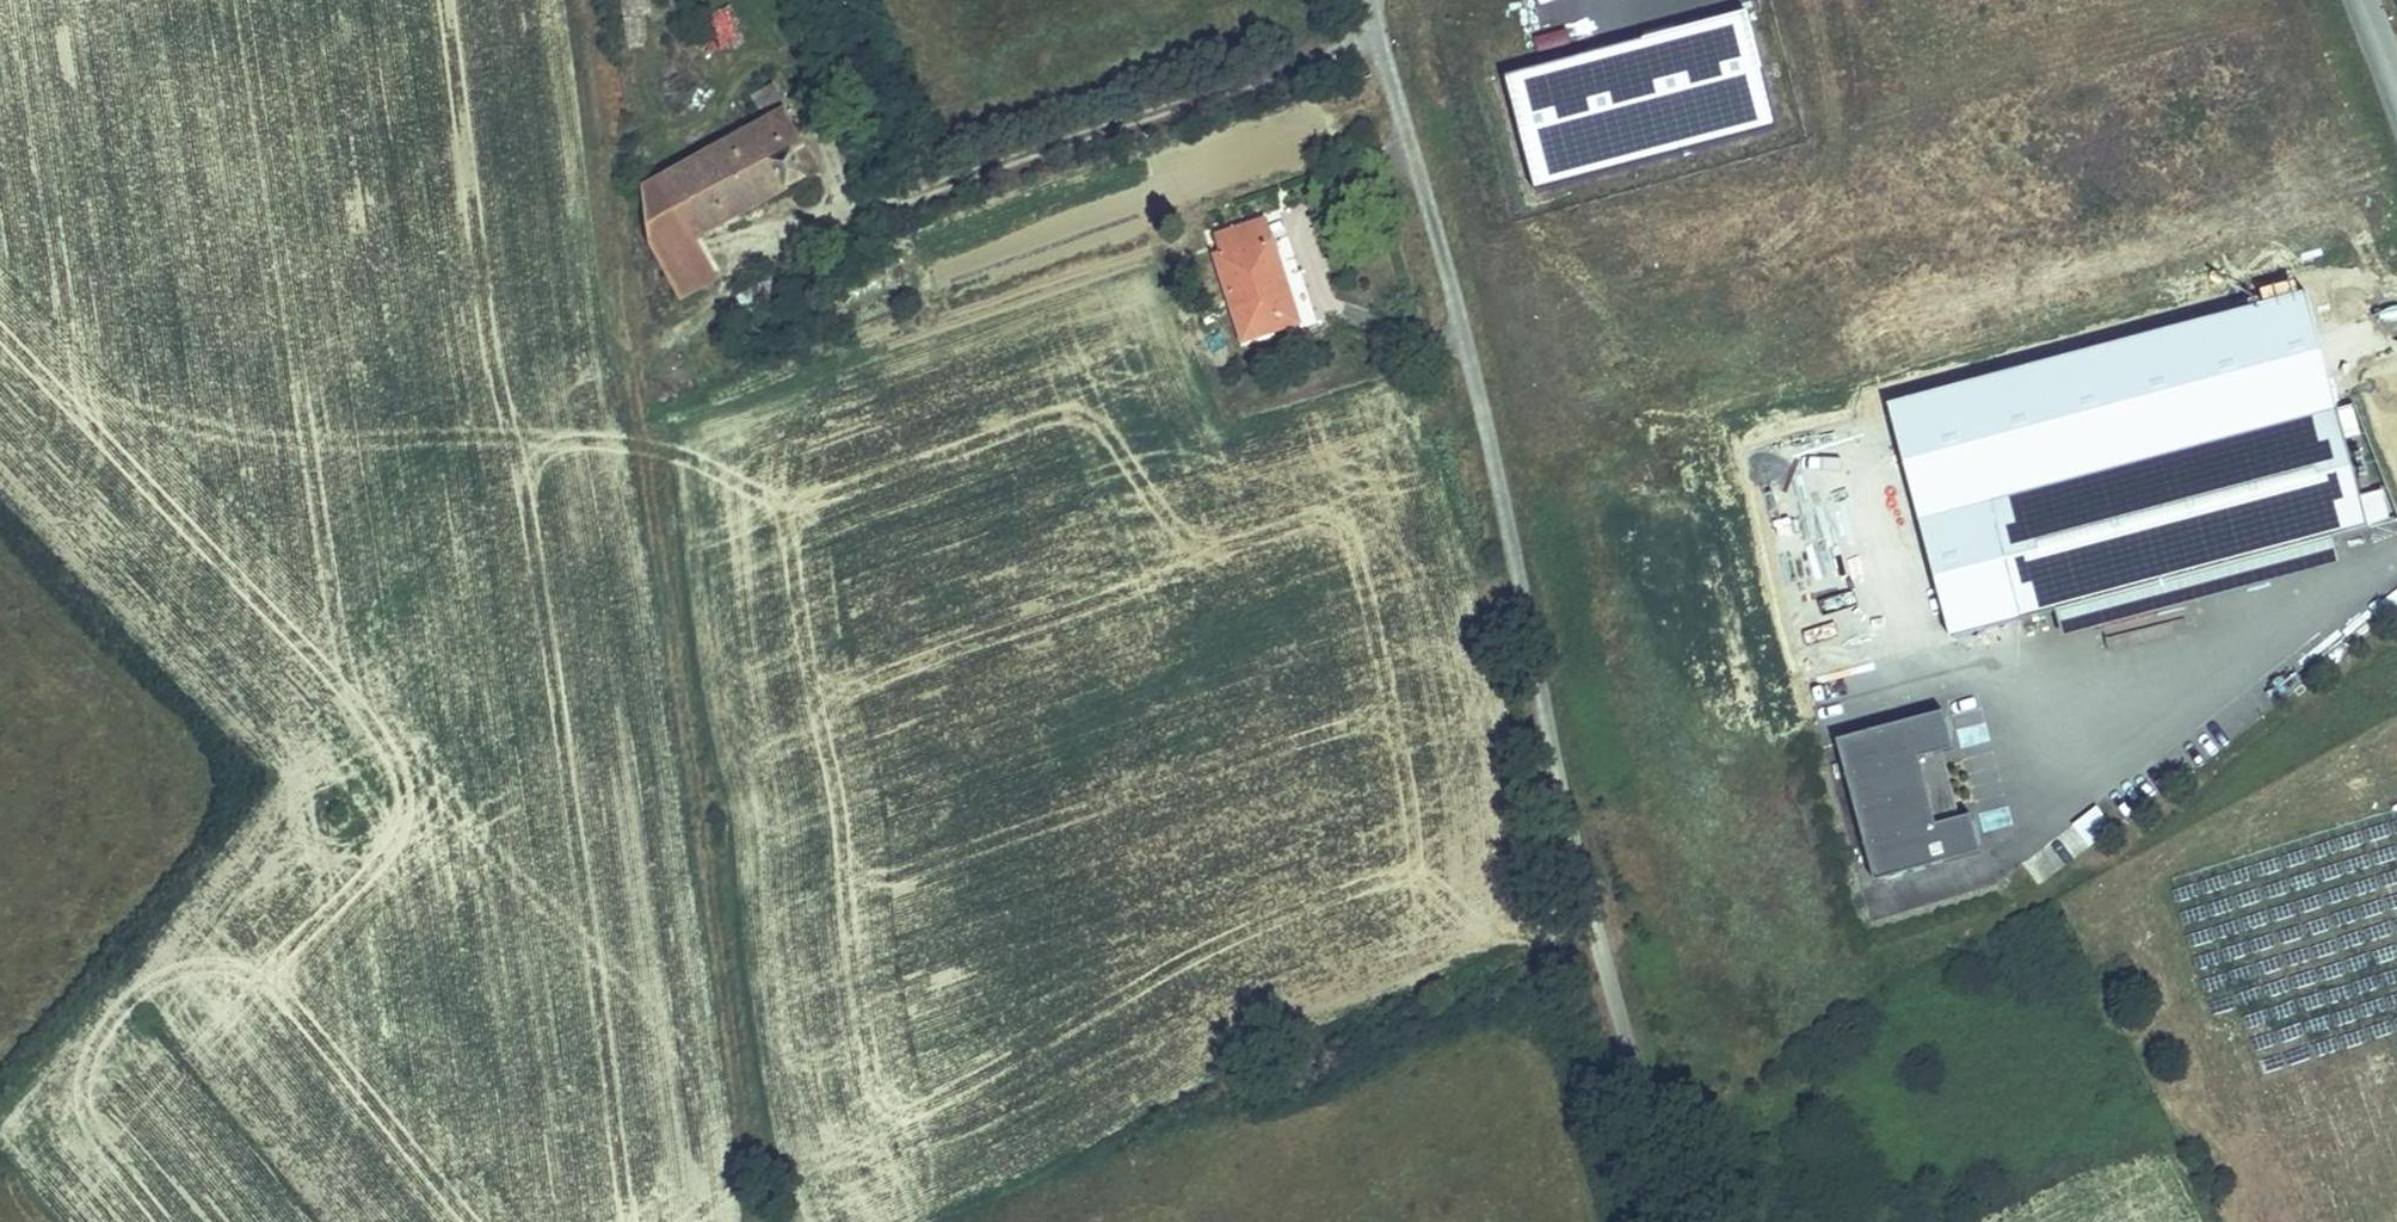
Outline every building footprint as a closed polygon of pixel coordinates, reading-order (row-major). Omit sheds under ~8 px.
[(661,15),(658,0),(642,0),(645,19),(661,15)] [(1737,1),(1512,58),(1542,165),(1768,105),(1737,1)] [(766,105),(645,165),(650,239),(675,283),(715,267),(694,216),(807,159),(796,132),(806,128),(778,65),(753,73),(766,105)] [(1241,239),(1225,244),(1261,327),(1291,315),(1286,297),(1318,285),(1283,198),(1234,216),(1241,239)] [(1318,285),(1286,297),(1291,315),(1325,302),(1318,285)] [(2370,529),(2337,409),(1990,504),(2022,623),(2370,529)] [(1940,825),(1923,758),(1957,749),(1947,712),(1841,740),(1877,880),(1983,853),(1974,816),(1940,825)]
